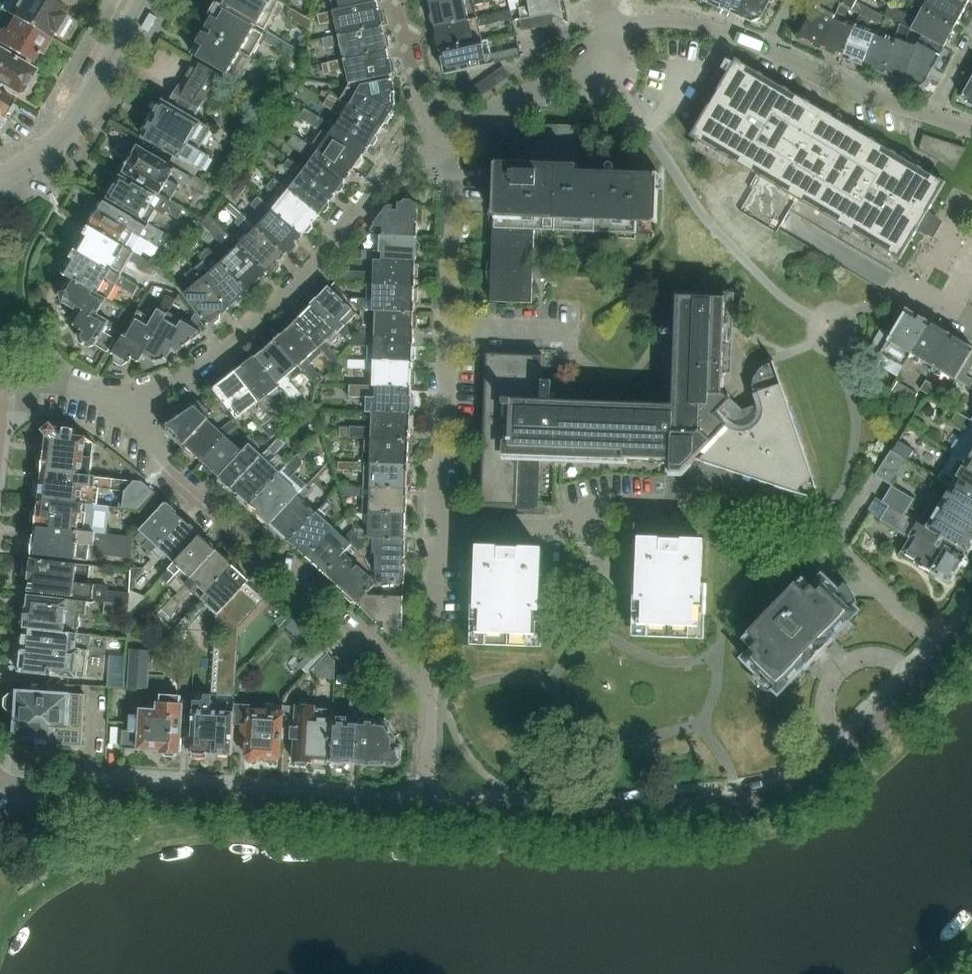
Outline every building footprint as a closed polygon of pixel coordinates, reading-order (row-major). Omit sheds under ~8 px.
[(0,7),(0,9),(4,12),(41,33),(49,38),(52,33),(57,36),(68,17),(63,14),(66,9),(53,1),(54,0),(4,0),(0,7)] [(284,8),(280,5),(282,2),(279,0),(222,0),(223,2),(222,3),(259,25),(266,29),(275,14),(279,16),(284,8)] [(334,10),(340,9),(377,1),(376,0),(332,0),(334,10)] [(436,27),(478,18),(475,5),(499,0),(451,0),(431,4),(433,12),(432,16),(433,21),(435,23),(436,27)] [(513,18),(513,21),(519,19),(528,18),(534,17),(540,15),(551,13),(554,15),(568,22),(567,23),(568,24),(570,23),(565,0),(528,0),(530,6),(511,10),(513,18)] [(715,5),(731,11),(736,14),(740,4),(743,0),(718,0),(715,5)] [(736,14),(749,19),(752,21),(753,22),(761,19),(760,18),(769,1),(773,1),(774,0),(743,0),(740,4),(736,14)] [(797,34),(799,41),(822,49),(826,40),(837,10),(840,2),(836,0),(827,0),(822,8),(815,5),(813,4),(797,34)] [(840,2),(850,8),(860,13),(868,17),(880,24),(884,15),(858,1),(858,0),(836,0),(840,2)] [(958,0),(927,0),(926,0),(908,0),(907,1),(923,9),(923,8),(956,26),(967,5),(958,0)] [(378,1),(377,1),(340,9),(318,14),(320,25),(336,21),(339,34),(382,25),(382,23),(384,21),(383,13),(379,12),(379,10),(380,9),(378,1)] [(842,57),(856,22),(846,18),(850,8),(840,2),(837,10),(826,40),(822,49),(842,57)] [(923,8),(923,9),(916,20),(889,6),(885,14),(901,23),(911,28),(922,35),(942,45),(944,47),(956,26),(923,8)] [(209,16),(205,23),(208,28),(206,30),(253,57),(260,45),(263,46),(265,42),(272,46),(273,45),(278,37),(267,30),(265,33),(262,31),(220,7),(215,16),(209,16)] [(292,8),(287,17),(310,31),(311,31),(312,25),(312,20),(292,8)] [(513,18),(511,10),(478,18),(436,27),(438,34),(437,38),(438,44),(440,45),(441,49),(483,41),(480,27),(495,23),(495,22),(513,18)] [(49,38),(41,33),(4,12),(0,19),(0,42),(24,56),(32,61),(36,54),(37,55),(38,53),(40,54),(49,38)] [(551,13),(540,15),(542,26),(553,24),(552,19),(554,15),(551,13)] [(865,26),(868,17),(860,13),(856,22),(842,57),(863,65),(876,30),(865,26)] [(534,17),(528,18),(530,28),(536,27),(534,17)] [(530,28),(528,18),(519,19),(522,30),(530,28)] [(911,28),(901,23),(896,37),(887,63),(883,72),(905,81),(908,71),(918,46),(906,42),(911,28)] [(385,33),(383,25),(382,25),(339,34),(323,38),(325,48),(341,45),(344,58),(345,58),(387,49),(387,48),(389,45),(388,37),(385,36),(384,34),(385,33)] [(253,57),(206,30),(206,31),(200,32),(196,38),(198,44),(193,53),(242,81),(248,72),(245,70),(253,57)] [(883,72),(887,63),(896,37),(876,30),(863,65),(883,72)] [(549,48),(557,42),(555,31),(544,33),(546,43),(549,48)] [(925,83),(940,55),(944,47),(942,45),(936,42),(922,35),(919,43),(918,46),(908,71),(905,81),(918,86),(925,83)] [(278,37),(273,45),(293,57),(298,49),(278,37)] [(483,41),(441,49),(442,52),(440,56),(442,62),(445,65),(447,74),(456,72),(467,70),(496,63),(495,62),(521,55),(519,47),(492,53),(489,40),(483,41)] [(32,68),(0,49),(0,84),(14,92),(19,90),(24,81),(27,84),(34,72),(30,70),(32,68)] [(350,83),(391,75),(393,74),(393,72),(395,69),(393,61),(389,60),(390,58),(390,57),(388,49),(387,49),(345,58),(344,58),(327,61),(330,72),(347,69),(350,83)] [(696,125),(690,136),(696,139),(697,138),(718,151),(718,152),(723,154),(731,159),(735,162),(736,161),(756,173),(756,175),(750,186),(753,189),(746,200),(740,211),(777,232),(778,229),(779,228),(790,210),(790,209),(795,201),(794,201),(796,197),(821,212),(825,215),(826,215),(843,224),(843,225),(845,226),(848,228),(874,243),(873,243),(877,246),(878,245),(895,255),(894,256),(900,259),(918,229),(925,232),(932,235),(940,221),(937,218),(934,216),(928,211),(946,181),(940,177),(939,178),(923,169),(924,167),(919,165),(918,166),(897,154),(898,153),(892,149),(892,150),(876,141),(877,140),(872,137),(871,138),(854,128),(854,127),(850,124),(850,125),(832,115),(833,114),(828,111),(828,113),(811,103),(812,102),(806,98),(805,100),(790,90),(791,89),(785,86),(785,87),(764,75),(764,74),(760,71),(759,72),(742,62),(743,61),(737,57),(718,89),(710,84),(709,86),(704,94),(701,99),(709,104),(707,107),(696,125)] [(172,97),(170,101),(172,102),(171,103),(195,117),(205,100),(204,99),(220,73),(195,59),(180,85),(179,85),(177,88),(172,97)] [(503,65),(498,69),(504,78),(510,75),(503,65)] [(498,69),(493,73),(499,82),(504,78),(498,69)] [(493,73),(488,76),(494,85),(499,82),(493,73)] [(470,82),(469,75),(458,77),(459,84),(470,82)] [(488,76),(483,80),(489,89),(494,85),(488,76)] [(382,125),(383,125),(384,123),(388,123),(392,117),(390,112),(391,111),(392,111),(396,105),(396,104),(396,91),(395,91),(392,79),(363,85),(357,94),(351,91),(345,102),(382,125)] [(963,95),(967,102),(968,102),(971,104),(971,79),(964,94),(963,95)] [(483,80),(473,87),(479,96),(489,89),(483,80)] [(266,102),(271,93),(250,81),(245,90),(266,102)] [(474,100),(479,96),(473,87),(467,91),(474,100)] [(3,117),(5,114),(9,114),(12,108),(11,104),(13,101),(0,93),(0,116),(3,117)] [(382,125),(345,102),(330,94),(324,105),(336,112),(330,123),(368,146),(369,144),(374,144),(378,138),(376,134),(377,132),(378,132),(382,125)] [(171,160),(188,170),(192,173),(196,175),(199,169),(202,171),(211,156),(199,149),(212,128),(203,123),(203,122),(195,117),(171,103),(164,99),(163,101),(157,102),(156,101),(151,109),(153,109),(155,115),(154,116),(155,118),(144,136),(175,155),(171,160)] [(351,171),(354,167),(359,165),(363,161),(362,155),(363,154),(369,147),(368,146),(330,123),(318,116),(305,108),(300,117),(313,126),(323,131),(315,143),(321,147),(319,150),(351,171)] [(495,199),(495,200),(492,301),(533,303),(534,279),(547,279),(548,267),(534,267),(536,229),(637,233),(638,222),(658,223),(660,173),(657,173),(657,175),(579,172),(580,145),(580,126),(539,124),(538,138),(538,151),(538,155),(537,164),(497,163),(495,199)] [(351,171),(319,150),(294,134),(288,143),(306,155),(299,166),(335,192),(336,191),(341,190),(345,185),(344,180),(345,179),(346,179),(351,171)] [(924,134),(919,149),(942,162),(954,168),(966,147),(942,140),(924,134)] [(127,156),(122,164),(125,169),(123,171),(162,194),(162,195),(171,200),(180,186),(183,187),(186,182),(192,173),(188,170),(186,173),(177,168),(178,168),(139,145),(132,157),(127,156)] [(328,201),(329,201),(330,200),(336,193),(335,192),(299,166),(289,159),(282,168),(291,175),(283,185),(319,213),(320,213),(321,212),(325,211),(329,206),(328,201)] [(108,198),(149,222),(150,223),(157,210),(165,215),(167,211),(179,218),(185,208),(171,200),(162,195),(162,194),(123,171),(117,183),(116,184),(110,185),(106,191),(109,196),(108,198)] [(192,173),(186,182),(205,193),(206,191),(210,184),(196,175),(192,173)] [(313,226),(312,222),(313,220),(314,221),(320,214),(320,213),(319,213),(283,185),(274,178),(267,187),(276,194),(268,204),(303,234),(304,232),(309,232),(313,227),(313,226)] [(231,182),(225,189),(232,195),(238,188),(231,182)] [(297,241),(302,235),(303,234),(302,234),(303,234),(268,204),(259,197),(252,205),(260,213),(252,222),(285,253),(287,252),(292,251),(296,247),(295,242),(296,241),(297,241)] [(400,203),(400,205),(392,205),(392,206),(388,206),(373,226),(371,229),(380,236),(417,237),(418,221),(417,221),(418,203),(415,203),(413,200),(406,200),(403,203),(400,203)] [(100,206),(89,225),(91,226),(133,251),(142,235),(157,244),(164,232),(148,223),(146,226),(103,201),(102,203),(104,204),(102,208),(100,206)] [(230,203),(226,208),(238,219),(242,214),(230,203)] [(261,279),(267,273),(267,272),(234,239),(221,226),(209,214),(201,223),(212,234),(219,240),(226,247),(217,256),(248,290),(249,290),(250,289),(255,289),(259,284),(259,280),(260,279),(261,279)] [(269,270),(270,270),(273,270),(278,266),(278,261),(279,260),(286,253),(285,253),(252,222),(242,214),(238,219),(235,222),(239,226),(243,229),(234,239),(267,272),(269,270)] [(157,265),(133,251),(91,226),(86,234),(87,235),(86,236),(79,236),(75,242),(79,249),(78,250),(121,275),(130,261),(152,273),(157,265)] [(416,262),(416,258),(416,253),(420,250),(420,244),(417,240),(417,238),(417,237),(380,236),(379,250),(362,250),(362,258),(362,259),(368,259),(416,262)] [(242,297),(249,291),(249,290),(248,290),(217,256),(209,248),(200,255),(204,260),(195,268),(229,307),(231,306),(235,306),(240,302),(240,298),(242,296),(242,297)] [(64,273),(72,278),(108,298),(116,285),(134,295),(139,286),(121,275),(78,250),(77,249),(72,258),(73,258),(73,259),(65,259),(62,265),(65,272),(64,273)] [(374,272),(341,270),(340,281),(367,283),(367,284),(415,287),(416,286),(416,279),(415,278),(415,277),(419,277),(419,264),(416,264),(416,262),(368,259),(368,260),(375,260),(374,272)] [(220,314),(221,314),(221,313),(222,314),(229,308),(229,307),(195,268),(194,267),(186,274),(190,280),(180,287),(208,324),(210,322),(215,323),(220,319),(220,314)] [(99,314),(108,299),(108,298),(72,278),(63,293),(65,303),(66,303),(76,309),(69,321),(70,322),(72,319),(78,322),(75,326),(83,330),(80,335),(81,342),(89,347),(96,345),(109,353),(123,329),(99,314)] [(359,310),(376,310),(414,311),(415,312),(415,303),(415,302),(418,302),(418,289),(415,289),(415,287),(367,284),(366,298),(349,297),(348,300),(359,310)] [(351,345),(357,338),(347,329),(349,327),(346,325),(357,313),(330,287),(328,289),(324,289),(319,293),(320,298),(318,299),(312,304),(312,305),(342,335),(341,335),(351,345)] [(740,407),(727,395),(736,387),(736,374),(732,374),(735,293),(727,293),(727,292),(704,292),(704,296),(678,295),(674,404),(542,399),(543,354),(487,352),(484,420),(481,504),(517,505),(517,504),(537,505),(539,455),(672,460),(671,472),(681,474),(695,460),(697,460),(809,497),(809,495),(816,488),(818,488),(774,361),(773,361),(774,362),(768,364),(763,366),(760,370),(757,373),(755,378),(753,383),(754,392),(754,393),(758,404),(743,409),(740,407)] [(133,358),(140,362),(144,354),(168,313),(176,300),(168,295),(154,318),(140,310),(136,317),(135,317),(113,353),(116,355),(116,361),(122,365),(128,362),(130,363),(133,358)] [(501,313),(502,303),(491,302),(491,313),(501,313)] [(301,316),(299,318),(295,322),(323,352),(334,365),(340,358),(330,349),(331,345),(341,335),(342,335),(312,305),(311,306),(307,306),(301,312),(301,316)] [(905,366),(910,357),(912,353),(930,322),(907,309),(891,334),(881,328),(866,353),(875,358),(883,353),(905,366)] [(414,337),(414,328),(414,326),(417,326),(417,315),(414,315),(414,311),(376,310),(375,325),(371,327),(362,327),(360,335),(375,335),(414,337)] [(144,354),(150,357),(156,361),(157,364),(168,361),(167,358),(173,348),(178,351),(203,332),(202,332),(207,328),(195,313),(189,324),(168,313),(144,354)] [(317,386),(318,384),(325,377),(320,372),(319,373),(310,364),(323,352),(295,322),(293,324),(289,324),(285,328),(284,332),(282,334),(281,334),(276,339),(303,370),(303,371),(317,386)] [(921,359),(934,366),(952,336),(952,335),(930,322),(912,353),(910,357),(919,363),(921,359)] [(414,337),(375,335),(360,335),(352,345),(368,346),(367,360),(413,362),(413,359),(416,359),(416,347),(413,347),(413,345),(414,345),(414,337)] [(957,379),(961,372),(971,352),(971,347),(960,339),(959,340),(952,336),(934,366),(931,370),(941,375),(943,371),(957,379)] [(263,351),(262,351),(257,356),(280,386),(293,402),(301,395),(291,381),(303,371),(303,370),(276,339),(274,341),(270,341),(266,345),(265,349),(263,351)] [(243,366),(235,372),(272,418),(279,413),(281,410),(269,395),(280,386),(257,356),(255,358),(251,357),(246,361),(245,365),(243,367),(243,366)] [(413,370),(413,362),(367,360),(348,360),(348,368),(364,368),(366,372),(373,372),(373,385),(373,386),(411,387),(412,384),(415,384),(415,372),(412,372),(412,370),(413,370)] [(217,387),(214,389),(238,419),(249,410),(255,417),(262,426),(272,418),(235,372),(228,377),(229,378),(227,380),(222,380),(218,383),(217,387)] [(957,379),(971,387),(971,385),(971,378),(961,372),(957,379)] [(928,394),(943,402),(949,392),(926,380),(921,389),(928,394)] [(913,402),(918,393),(898,381),(892,390),(913,402)] [(411,398),(411,387),(373,386),(373,385),(350,385),(350,396),(369,397),(368,412),(372,412),(411,414),(411,411),(414,408),(414,402),(411,398)] [(212,392),(201,402),(215,414),(225,406),(219,399),(212,392)] [(166,420),(166,430),(177,441),(179,439),(185,445),(185,444),(209,419),(215,414),(201,402),(200,400),(195,405),(194,404),(192,406),(188,405),(184,408),(183,412),(171,420),(166,420)] [(949,452),(952,453),(966,462),(967,461),(968,462),(971,465),(971,420),(967,417),(957,411),(949,425),(961,431),(949,452)] [(349,436),(349,437),(357,437),(365,438),(410,439),(410,430),(410,428),(413,428),(414,416),(411,416),(411,414),(372,412),(372,427),(349,426),(349,436)] [(279,413),(272,418),(280,429),(281,430),(289,424),(279,413)] [(209,419),(185,444),(187,446),(187,449),(192,454),(195,453),(197,455),(202,461),(226,435),(239,425),(234,418),(220,429),(209,419)] [(272,418),(262,426),(271,437),(280,429),(272,418)] [(43,469),(43,470),(91,475),(95,443),(87,438),(87,437),(74,436),(75,429),(65,428),(65,429),(56,428),(53,424),(45,430),(48,434),(46,451),(45,451),(45,453),(44,453),(39,457),(38,465),(42,469),(43,469)] [(226,435),(202,461),(203,461),(205,462),(205,465),(209,469),(213,469),(214,470),(214,471),(220,476),(254,439),(249,434),(238,445),(226,435)] [(233,488),(232,488),(238,494),(239,493),(240,494),(238,497),(247,506),(249,503),(251,505),(251,504),(287,466),(276,456),(287,445),(279,438),(263,455),(233,488)] [(409,463),(409,457),(409,455),(412,451),(413,444),(410,440),(410,439),(365,438),(364,454),(364,462),(409,463)] [(254,439),(220,476),(233,488),(263,455),(258,450),(261,447),(254,440),(254,439)] [(900,441),(894,452),(908,460),(914,450),(900,441)] [(298,454),(297,454),(302,459),(309,451),(304,447),(298,454)] [(892,485),(908,460),(894,452),(891,450),(875,475),(892,485)] [(937,477),(951,486),(971,498),(971,465),(968,462),(967,461),(966,462),(952,453),(937,477)] [(287,466),(251,504),(257,509),(257,510),(260,512),(260,518),(264,522),(270,522),(272,524),(301,493),(299,492),(307,484),(295,473),(303,464),(303,460),(302,459),(297,454),(287,466)] [(409,474),(409,471),(409,463),(364,462),(349,462),(338,462),(338,470),(364,471),(363,487),(408,489),(408,487),(411,484),(412,476),(409,474)] [(35,480),(33,496),(41,497),(41,498),(89,503),(91,487),(125,491),(134,480),(91,475),(43,470),(43,471),(44,471),(43,481),(35,480)] [(125,491),(123,507),(124,507),(138,509),(154,492),(142,481),(134,480),(125,491)] [(301,493),(272,524),(290,541),(316,511),(305,502),(308,499),(306,497),(311,491),(307,487),(308,485),(307,484),(299,492),(301,493)] [(892,485),(883,501),(889,505),(904,514),(914,498),(892,485)] [(363,487),(342,486),(341,486),(344,496),(363,497),(362,512),(370,512),(407,514),(408,489),(363,487)] [(927,527),(967,551),(969,552),(971,548),(971,498),(951,486),(927,527)] [(154,492),(138,509),(150,520),(166,502),(154,492)] [(33,511),(32,520),(35,524),(36,524),(36,525),(85,531),(86,529),(107,531),(110,505),(89,503),(41,498),(40,506),(39,506),(39,508),(37,508),(33,511)] [(150,520),(140,530),(150,539),(144,545),(149,550),(145,553),(149,557),(149,556),(184,519),(178,513),(177,512),(176,507),(173,504),(168,504),(166,502),(150,520)] [(316,511),(290,541),(295,545),(308,557),(334,528),(322,516),(330,507),(325,502),(316,511)] [(889,505),(881,519),(911,537),(901,553),(915,562),(931,571),(932,571),(950,582),(960,565),(961,566),(967,557),(964,555),(967,551),(927,527),(904,514),(889,505)] [(406,539),(406,538),(407,514),(370,512),(369,529),(359,529),(359,537),(367,538),(377,538),(406,539)] [(145,566),(143,568),(144,568),(149,573),(156,563),(162,558),(172,567),(202,535),(200,533),(199,528),(196,525),(191,526),(184,519),(149,556),(152,559),(145,566)] [(89,545),(99,546),(98,554),(132,558),(134,536),(85,531),(36,525),(36,526),(37,526),(36,534),(35,534),(35,536),(33,537),(32,539),(31,541),(30,543),(31,546),(31,548),(32,550),(33,552),(33,554),(88,560),(89,545)] [(334,528),(308,557),(325,574),(345,553),(350,547),(348,545),(350,543),(352,545),(358,538),(359,537),(359,529),(355,527),(345,538),(340,533),(334,528)] [(689,540),(689,529),(663,528),(662,539),(642,539),(640,581),(635,581),(635,595),(634,612),(639,612),(638,636),(700,638),(701,614),(706,614),(707,583),(702,583),(703,541),(689,540)] [(162,577),(159,580),(165,586),(167,584),(177,593),(178,592),(186,584),(217,551),(218,550),(206,539),(202,535),(172,567),(162,577)] [(473,589),(472,620),(477,620),(477,644),(538,646),(539,622),(544,622),(545,592),(540,591),(541,549),(521,548),(521,537),(495,536),(494,547),(480,547),(479,589),(473,589)] [(359,537),(358,538),(365,554),(367,553),(367,538),(359,537)] [(358,538),(352,545),(363,555),(364,554),(365,554),(358,538)] [(405,583),(405,564),(404,564),(405,558),(406,554),(408,552),(409,545),(406,542),(406,539),(377,538),(376,578),(378,583),(396,583),(405,583)] [(162,609),(157,615),(165,622),(170,616),(192,592),(201,600),(202,599),(233,565),(231,564),(232,559),(227,554),(223,556),(217,551),(186,584),(178,592),(177,593),(162,609)] [(345,553),(325,574),(347,594),(347,597),(352,601),(355,602),(357,604),(375,586),(377,584),(374,579),(345,553)] [(26,564),(25,573),(30,578),(30,580),(31,581),(30,591),(95,598),(95,601),(104,602),(129,604),(131,592),(108,590),(108,585),(88,583),(90,564),(79,563),(33,558),(33,561),(26,564)] [(233,565),(202,599),(218,614),(250,580),(247,577),(248,574),(243,570),(240,571),(234,565),(233,566),(233,565)] [(132,568),(131,582),(144,568),(143,568),(132,568)] [(859,610),(839,591),(823,575),(821,576),(813,585),(804,577),(804,576),(803,576),(742,639),(743,639),(744,639),(752,648),(744,656),(742,658),(779,693),(805,666),(807,668),(817,658),(818,658),(819,657),(818,656),(823,651),(824,652),(826,650),(825,649),(835,639),(833,638),(859,610)] [(375,586),(357,604),(361,607),(377,623),(382,628),(383,629),(385,629),(386,630),(389,634),(397,634),(402,631),(402,630),(403,629),(404,616),(404,597),(405,583),(396,583),(395,591),(391,590),(391,596),(373,595),(376,591),(375,590),(376,588),(375,586)] [(129,604),(129,612),(132,613),(138,605),(146,597),(131,591),(131,592),(129,604)] [(22,613),(22,621),(26,625),(26,628),(79,633),(80,617),(80,614),(86,615),(87,602),(30,595),(29,608),(27,607),(27,610),(22,613)] [(252,616),(235,599),(217,618),(216,627),(241,628),(252,616)] [(104,602),(103,614),(128,616),(129,612),(129,604),(104,602)] [(79,633),(26,628),(23,650),(22,650),(22,652),(21,652),(16,656),(15,665),(18,669),(20,669),(20,672),(50,675),(87,678),(91,635),(84,634),(79,633)] [(190,733),(188,752),(192,757),(208,758),(209,752),(214,752),(214,753),(232,755),(232,754),(233,754),(234,727),(236,704),(235,703),(238,637),(220,656),(214,656),(212,695),(205,695),(204,701),(194,700),(192,733),(190,733)] [(312,651),(321,660),(328,652),(320,644),(312,651)] [(148,689),(148,686),(151,650),(131,649),(128,688),(148,689)] [(328,653),(311,670),(319,678),(335,679),(336,661),(328,653)] [(127,689),(128,657),(111,657),(110,688),(127,689)] [(180,676),(179,686),(188,687),(188,676),(180,676)] [(39,749),(39,742),(82,745),(85,694),(18,690),(17,694),(11,693),(5,698),(5,706),(9,711),(17,712),(16,716),(17,716),(15,747),(39,749)] [(123,730),(122,748),(160,750),(160,751),(163,751),(166,755),(166,756),(175,756),(179,752),(181,752),(184,703),(182,703),(182,695),(161,694),(160,702),(157,701),(157,709),(140,708),(140,715),(130,715),(129,731),(123,730)] [(332,713),(329,761),(330,761),(331,761),(332,761),(337,767),(344,767),(348,762),(350,762),(350,761),(358,762),(363,697),(363,696),(352,695),(350,714),(332,713)] [(402,745),(396,736),(384,718),(368,717),(371,712),(371,698),(363,697),(358,762),(358,764),(378,765),(379,764),(396,765),(401,760),(402,745)] [(236,704),(234,727),(238,727),(238,741),(247,742),(246,755),(250,760),(258,761),(262,757),(264,757),(267,761),(275,762),(280,758),(281,758),(283,728),(285,728),(286,705),(284,705),(284,704),(265,703),(264,708),(252,708),(252,704),(236,704)] [(312,760),(329,761),(332,713),(332,708),(317,707),(317,705),(296,704),(296,706),(286,705),(285,728),(291,728),(290,739),(295,740),(294,760),(296,760),(299,765),(307,765),(310,761),(312,761),(312,760)]
